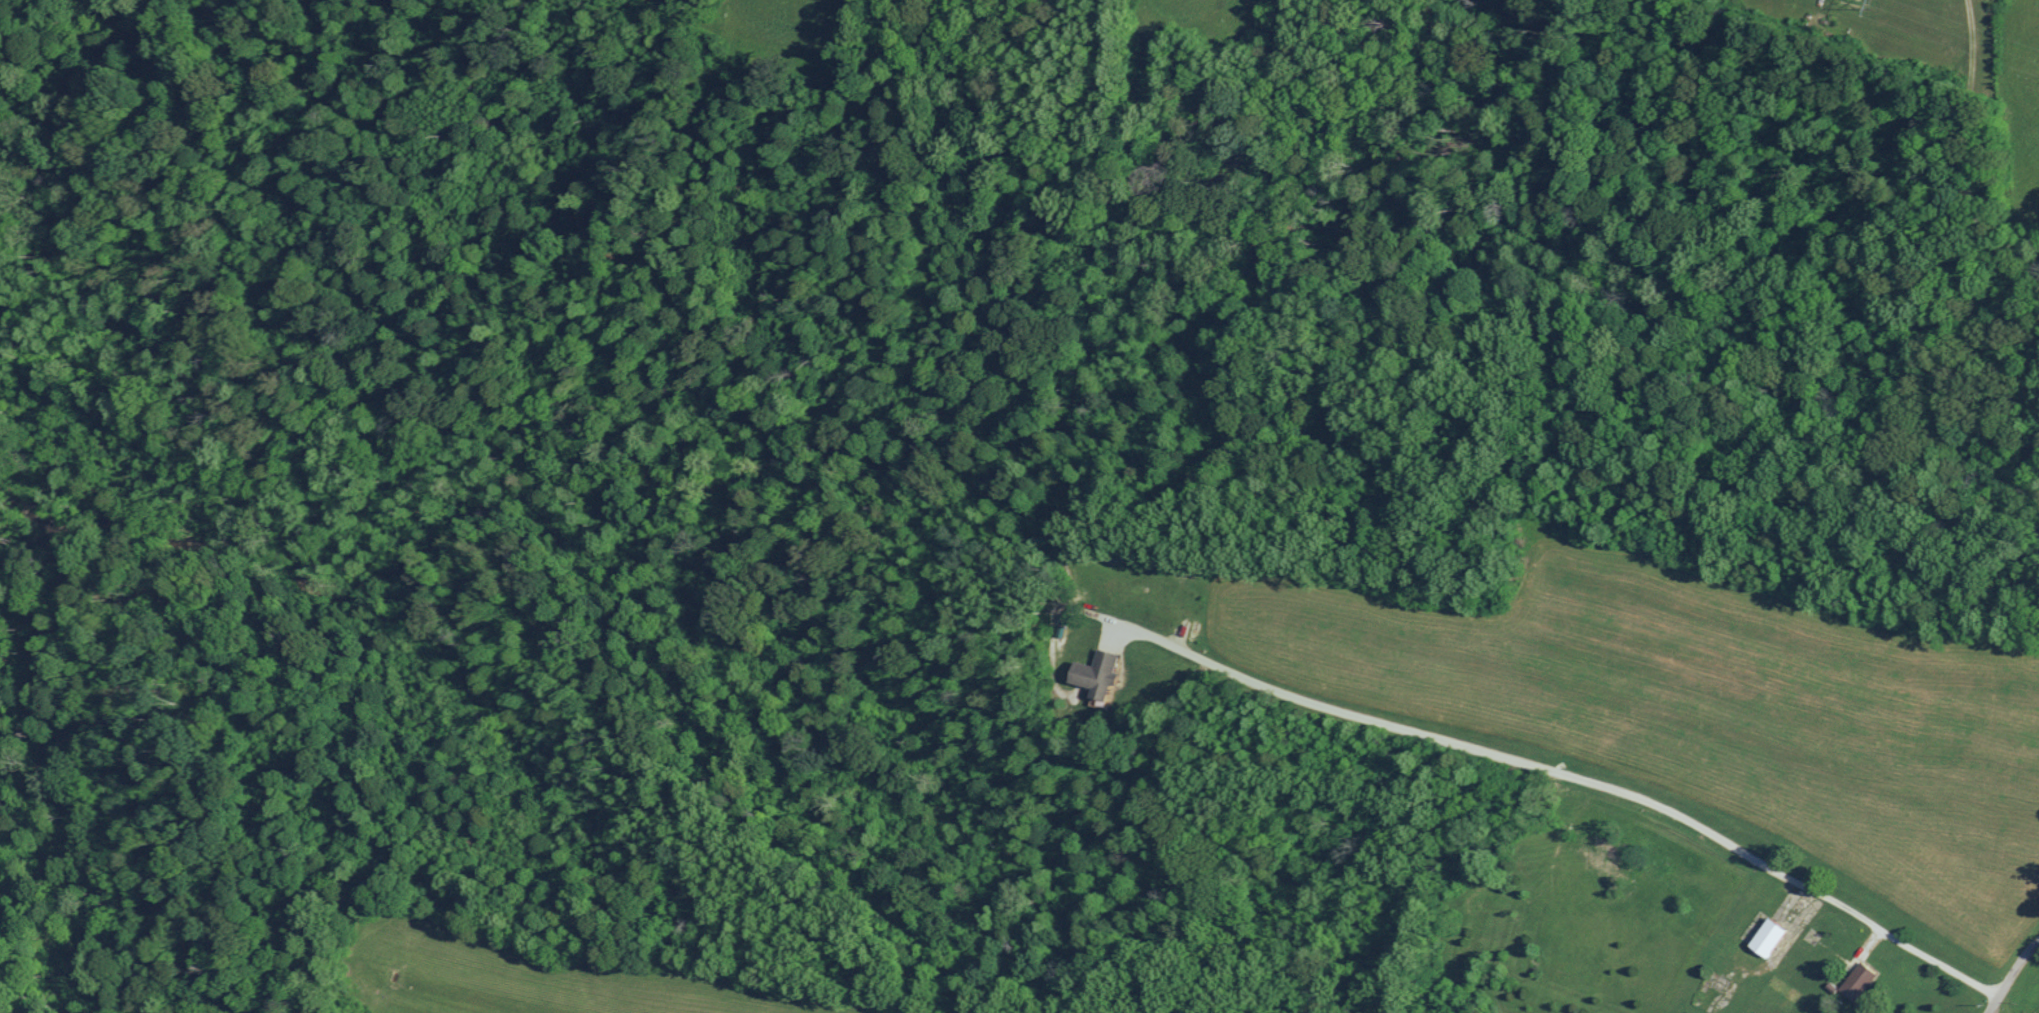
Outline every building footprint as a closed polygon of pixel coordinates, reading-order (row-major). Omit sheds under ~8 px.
[(1073,660),(1068,681),(1091,686),(1089,695),(1105,699),(1109,683),(1115,684),(1118,673),(1114,672),(1118,653),(1097,647),(1093,664),(1073,660)] [(1767,957),(1786,929),(1768,916),(1748,945),(1767,957)] [(1838,989),(1854,1001),(1876,973),(1861,960),(1838,989)]
